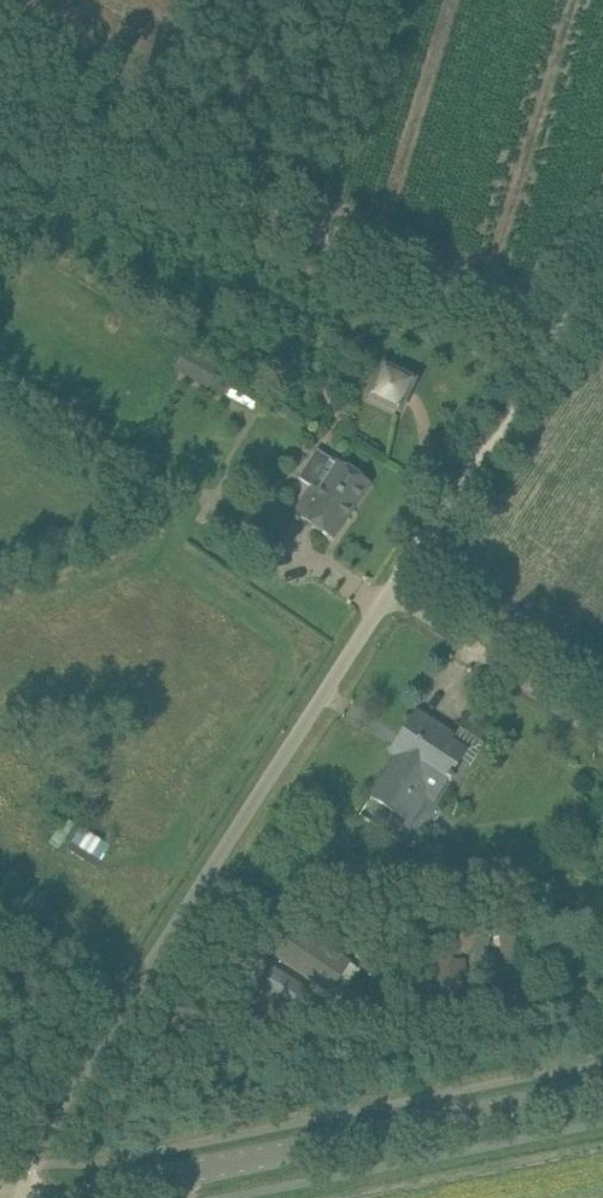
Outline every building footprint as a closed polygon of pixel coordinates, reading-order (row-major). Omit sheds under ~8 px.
[(205,386),(217,366),(218,364),(188,347),(175,368),(205,386)] [(398,410),(412,381),(384,367),(370,396),(398,410)] [(304,496),(293,513),(334,540),(370,486),(335,461),(317,449),(298,478),(310,486),(304,496)] [(433,801),(450,775),(465,752),(445,739),(448,733),(416,712),(390,752),(397,756),(371,796),(411,822),(427,797),(433,801)] [(72,842),(100,861),(109,847),(82,828),(72,842)] [(519,931),(520,922),(499,918),(493,958),(510,961),(514,931),(519,931)] [(348,961),(288,922),(250,981),(298,1013),(313,989),(325,997),(348,961)] [(436,960),(437,996),(467,995),(466,959),(436,960)]
